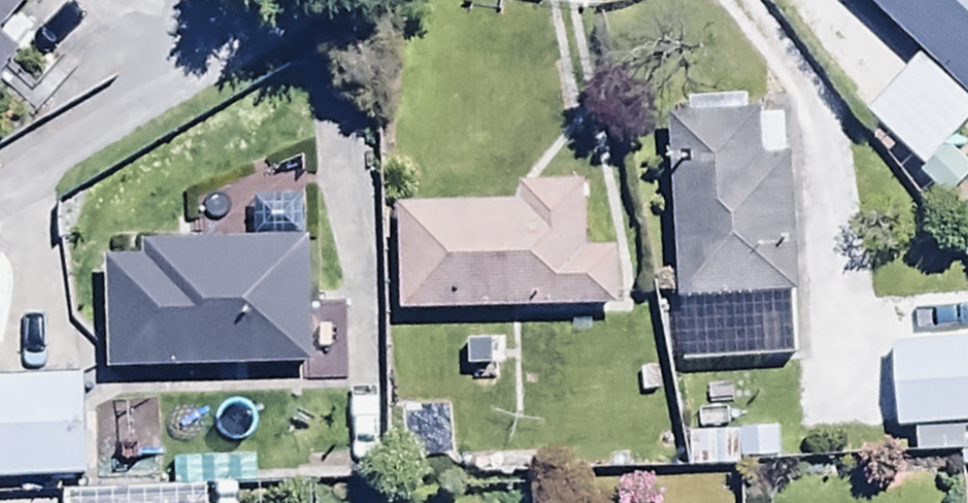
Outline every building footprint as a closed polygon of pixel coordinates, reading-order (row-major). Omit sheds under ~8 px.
[(26,32),(3,12),(14,0),(0,0),(0,55),(26,32)] [(945,140),(967,115),(967,0),(871,0),(919,45),(861,107),(922,164),(915,171),(944,199),(967,174),(967,162),(945,140)] [(691,109),(665,111),(673,296),(751,292),(754,356),(799,354),(789,109),(755,110),(755,106),(745,106),(745,86),(690,88),(691,109)] [(397,193),(397,305),(618,304),(618,240),(588,240),(588,175),(519,175),(519,192),(397,193)] [(104,248),(107,365),(300,360),(300,384),(343,383),(341,300),(311,301),(310,254),(267,231),(142,234),(143,248),(104,248)] [(890,337),(894,424),(912,423),(914,452),(967,450),(967,333),(890,337)] [(466,334),(466,386),(502,386),(502,334),(466,334)] [(90,473),(86,370),(0,373),(0,477),(90,473)] [(739,423),(739,429),(686,428),(685,463),(739,465),(739,456),(779,457),(780,424),(739,423)]
